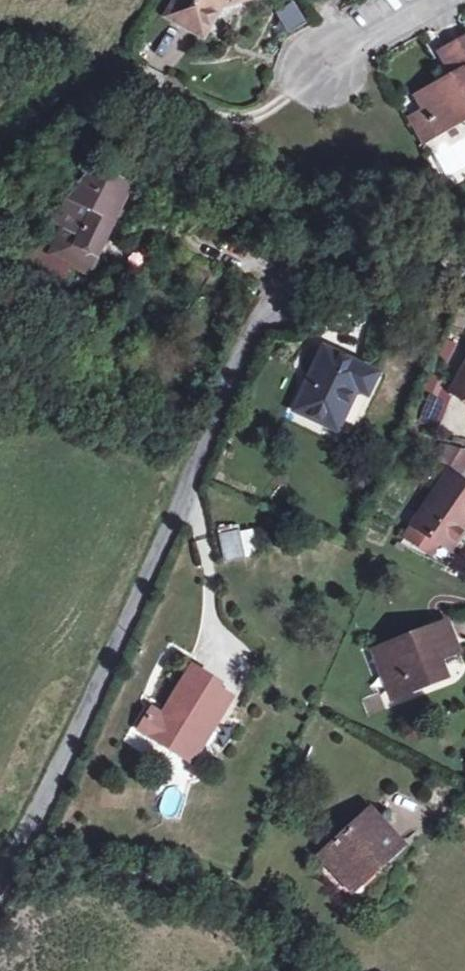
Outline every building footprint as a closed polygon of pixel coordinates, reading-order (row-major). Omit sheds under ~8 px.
[(169,16),(204,35),(222,5),(224,0),(178,0),(169,16)] [(287,35),(305,23),(291,1),(273,13),(287,35)] [(439,132),(464,118),(464,40),(443,51),(456,75),(419,95),(427,111),(439,132)] [(425,139),(439,132),(427,111),(414,118),(425,139)] [(73,243),(54,233),(40,262),(97,289),(103,277),(87,269),(120,192),(81,174),(72,185),(60,209),(64,211),(84,220),(73,243)] [(64,211),(54,233),(73,243),(84,220),(64,211)] [(440,405),(464,418),(464,358),(440,405)] [(309,369),(278,428),(321,450),(342,410),(351,415),(362,396),(309,369)] [(429,452),(409,480),(427,493),(435,481),(436,482),(453,459),(429,452)] [(399,532),(435,558),(464,517),(464,503),(436,482),(435,481),(427,493),(399,532)] [(257,557),(253,529),(218,533),(222,562),(257,557)] [(438,642),(378,665),(386,684),(369,690),(380,720),(402,712),(400,701),(431,690),(426,669),(446,663),(438,642)] [(363,671),(369,690),(386,684),(378,665),(363,671)] [(121,736),(159,757),(171,738),(182,744),(208,697),(168,673),(141,720),(133,715),(121,736)] [(434,700),(431,690),(400,701),(402,712),(434,700)] [(159,757),(171,764),(182,744),(171,738),(159,757)] [(350,877),(356,882),(384,857),(353,822),(301,868),(327,898),(350,877)]
